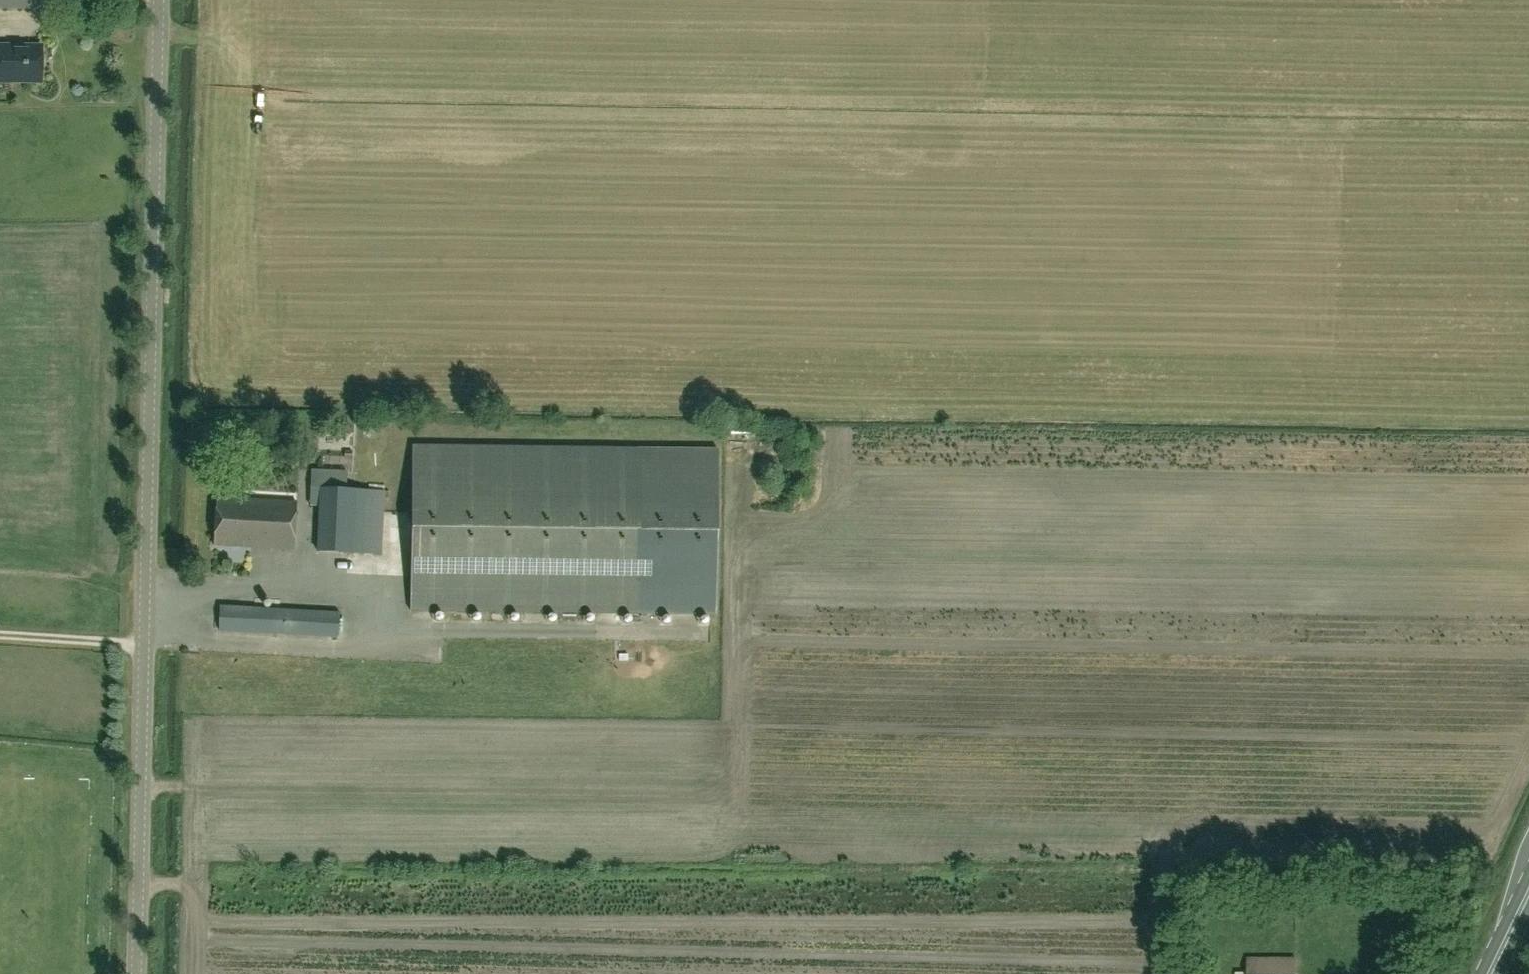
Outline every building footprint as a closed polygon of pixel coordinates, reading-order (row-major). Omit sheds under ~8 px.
[(41,9),(41,0),(0,0),(0,9),(41,9)] [(41,84),(41,48),(0,48),(0,84),(41,84)] [(718,449),(412,446),(410,610),(716,614),(718,449)] [(385,492),(363,491),(321,489),(318,552),(360,554),(381,555),(385,492)] [(296,502),(216,498),(214,546),(293,550),(296,502)] [(219,632),(338,639),(339,615),(221,607),(219,632)] [(1247,973),(1296,973),(1295,959),(1247,960),(1247,973)]
